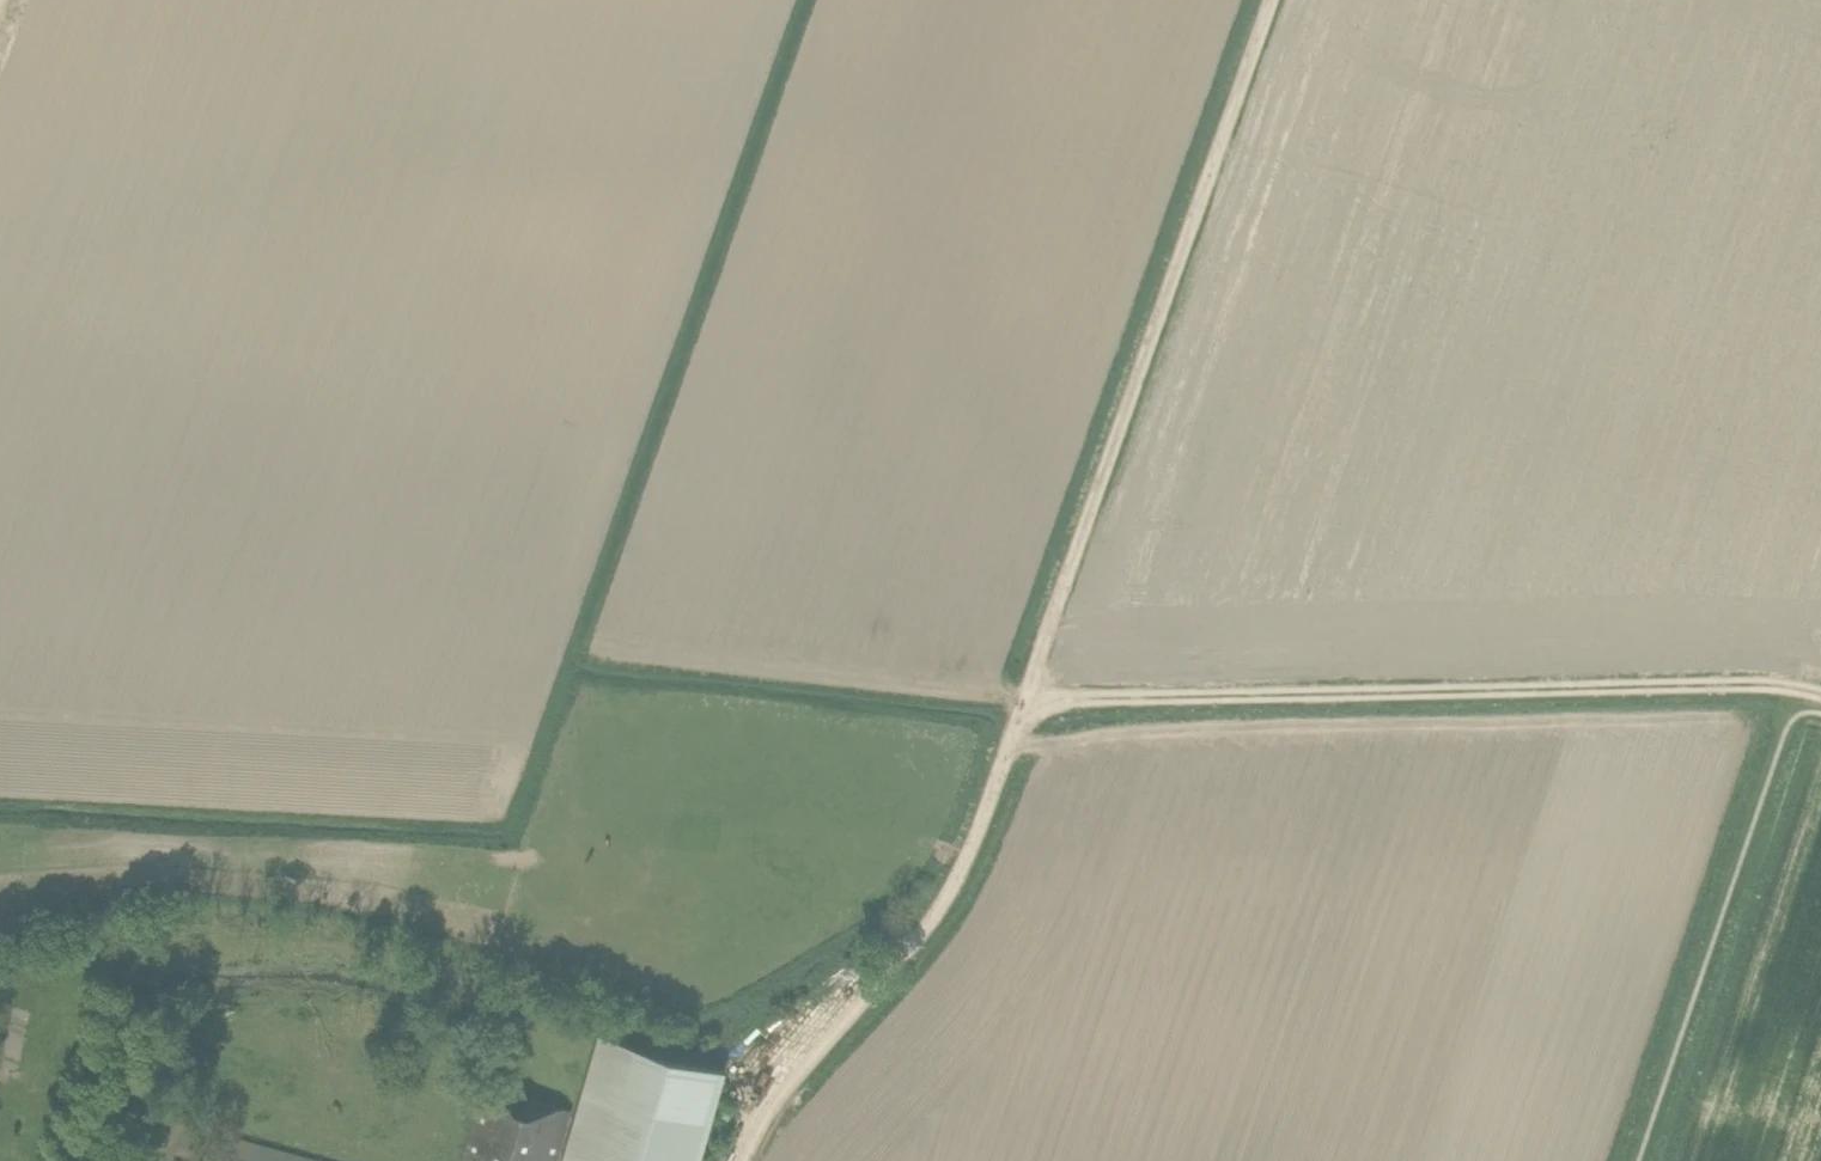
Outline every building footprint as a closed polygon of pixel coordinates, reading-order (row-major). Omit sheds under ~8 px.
[(572,1111),(483,1085),(461,1160),(699,1160),(727,1067),(593,1032),(572,1111)]
